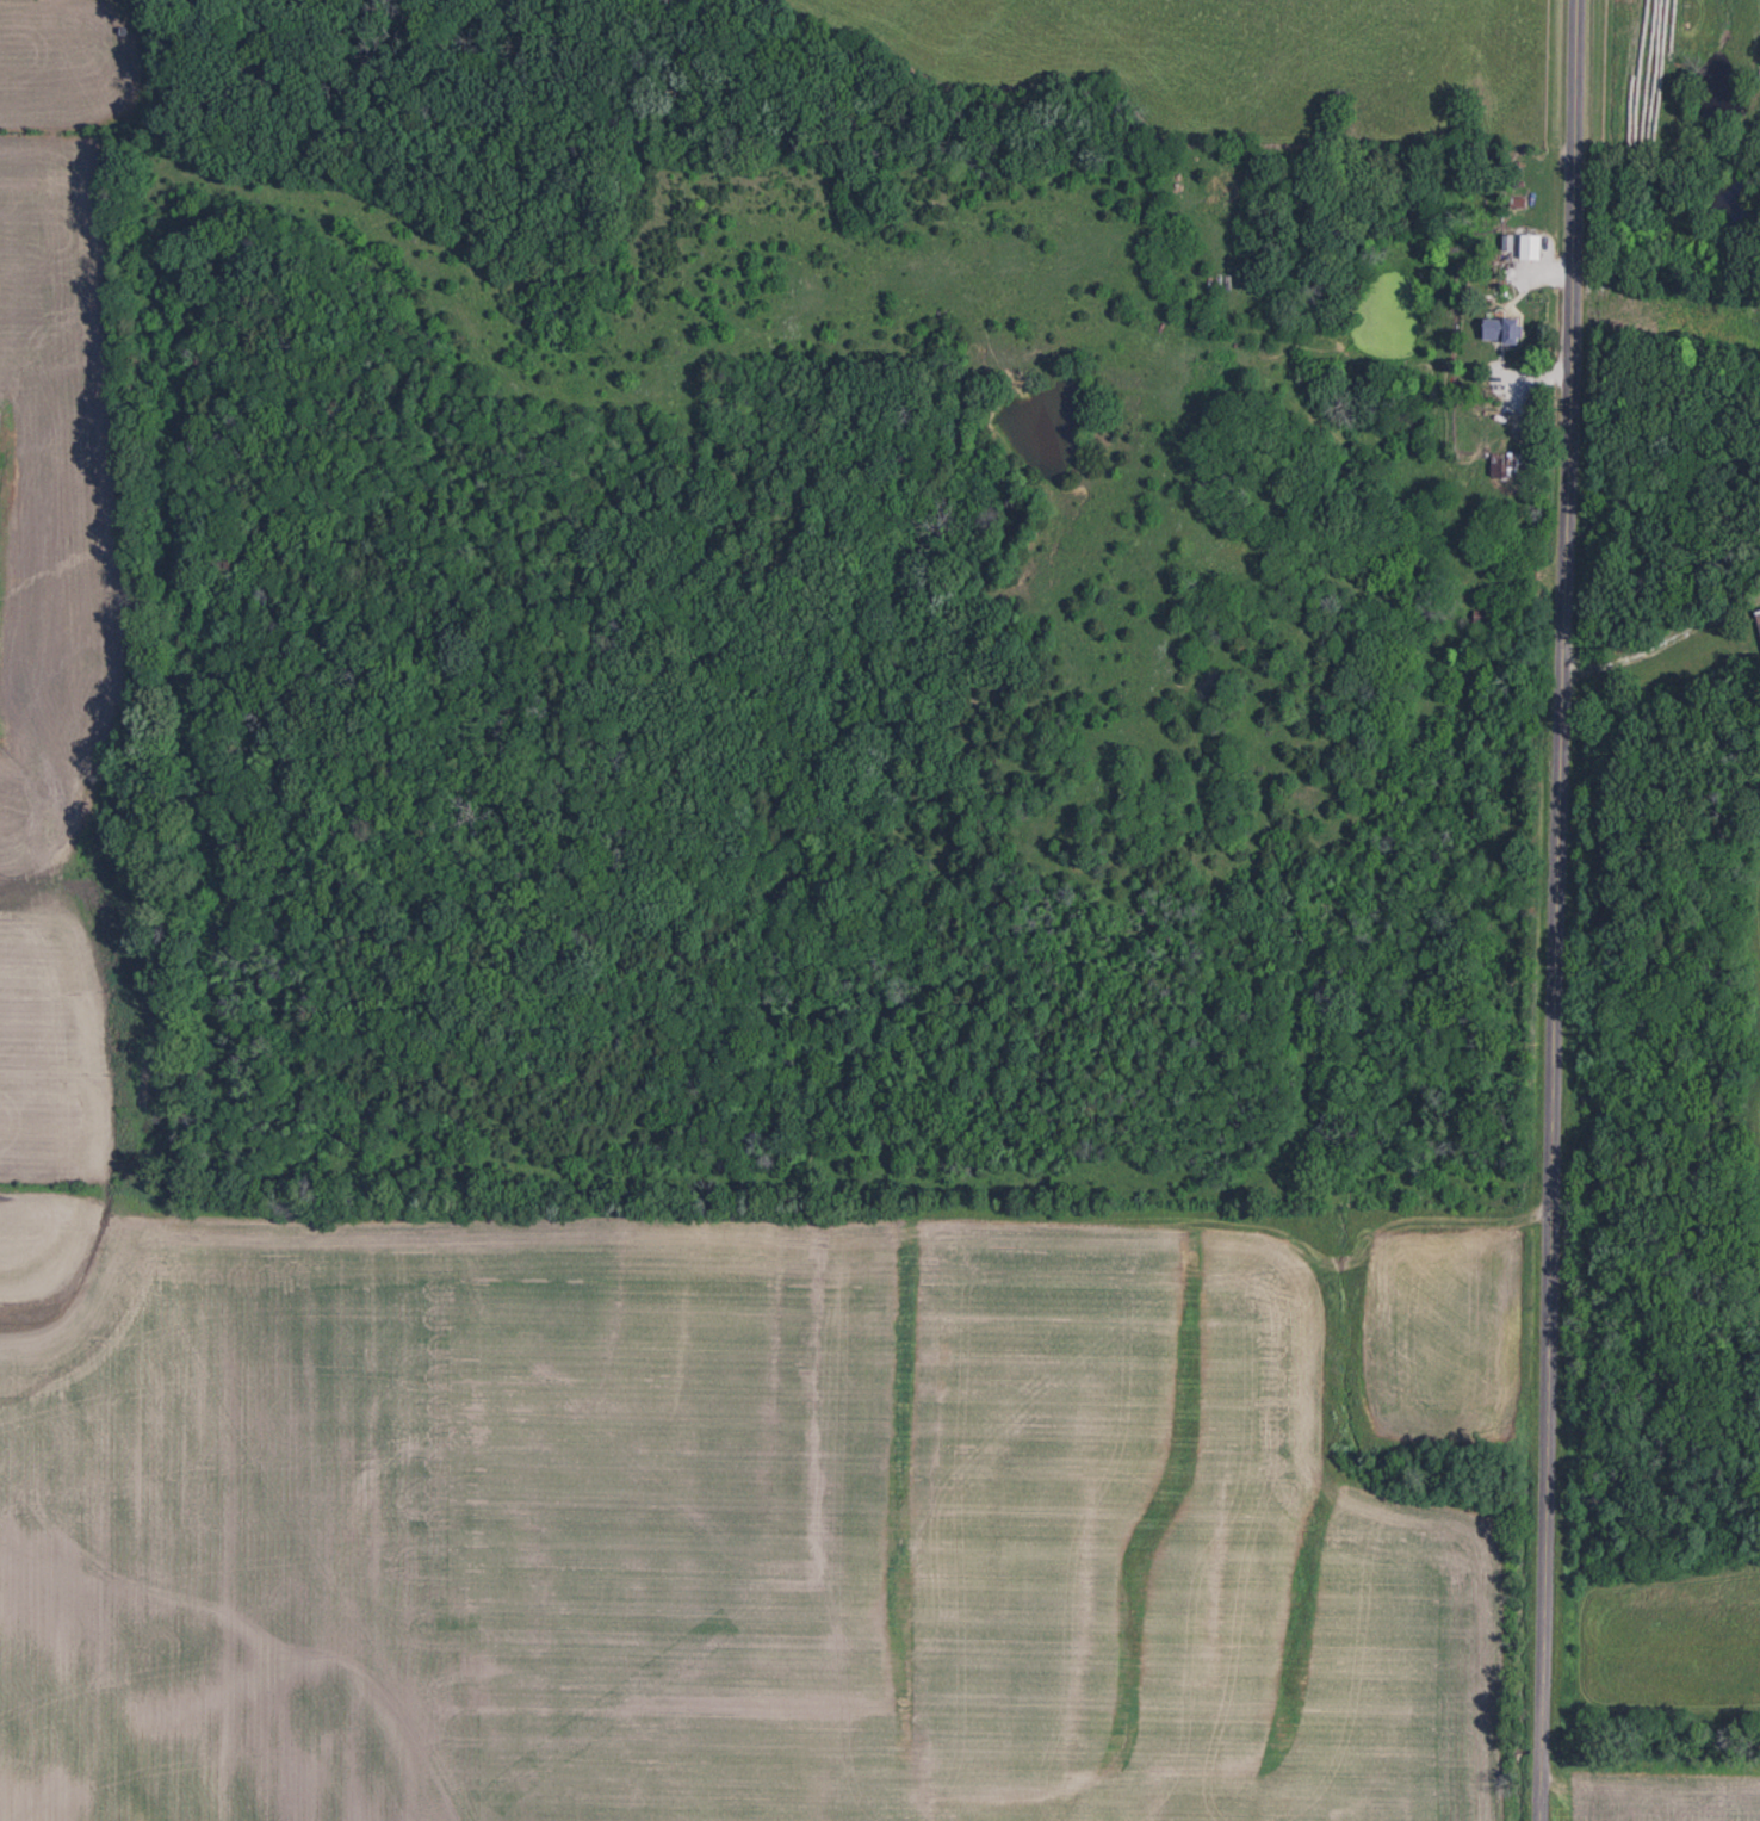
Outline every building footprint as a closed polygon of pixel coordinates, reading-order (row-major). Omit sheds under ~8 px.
[(1541,235),(1521,235),(1521,261),(1541,261),(1541,235)] [(1521,319),(1484,319),(1484,343),(1521,343),(1521,319)] [(1494,612),(1474,610),(1473,624),(1493,626),(1494,612)]
